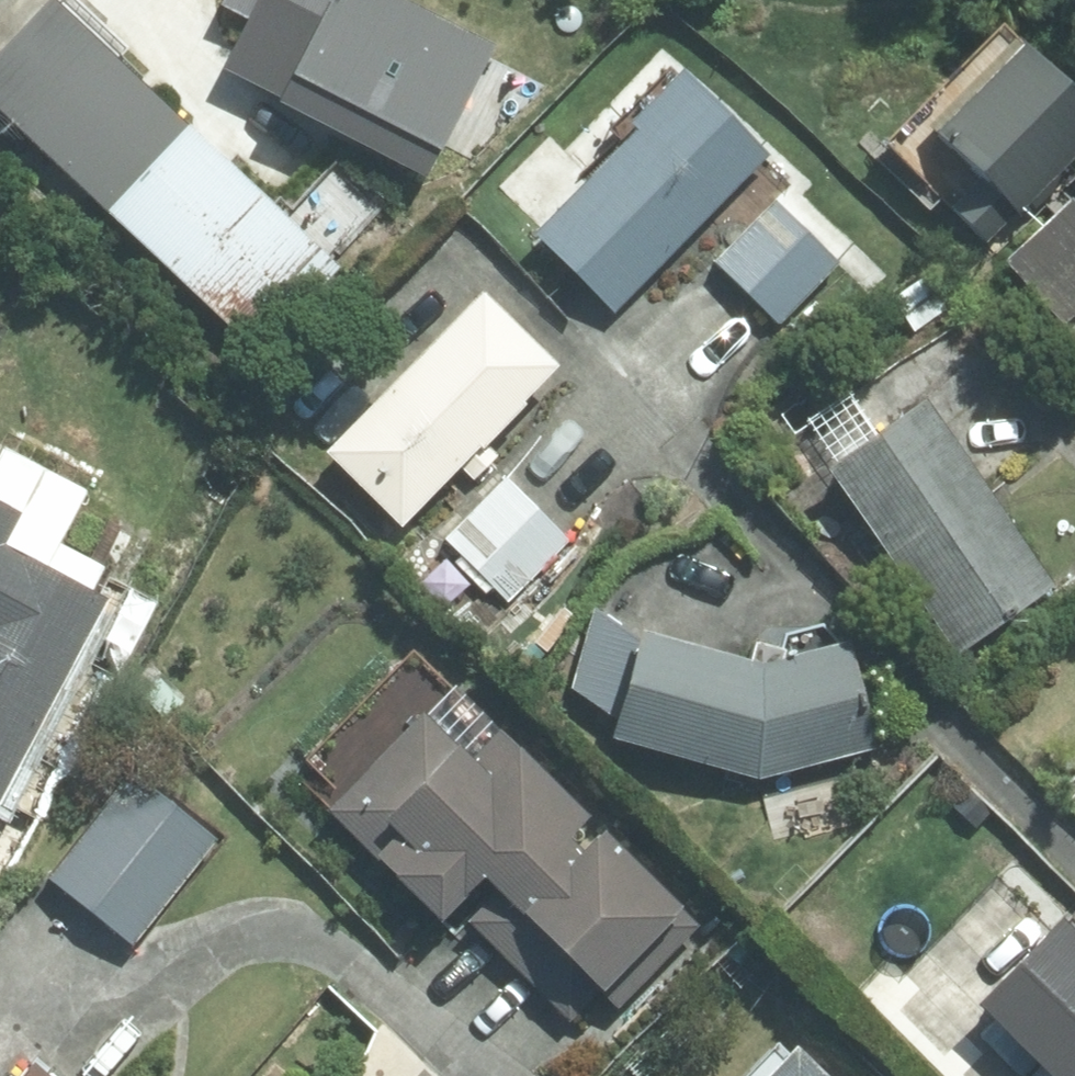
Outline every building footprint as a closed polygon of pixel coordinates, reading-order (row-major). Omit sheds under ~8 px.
[(0,53),(0,95),(262,351),(347,265),(76,0),(52,0),(0,53)] [(310,59),(472,97),(496,0),(324,0),(310,59)] [(1037,32),(946,117),(992,166),(959,197),(996,236),(1026,207),(1074,162),(1074,73),(1037,32)] [(691,67),(534,224),(618,307),(775,150),(691,67)] [(1009,256),(1069,319),(1074,313),(1074,193),(1009,256)] [(781,195),(719,256),(782,319),(844,258),(781,195)] [(491,282),(331,443),(408,519),(486,440),(489,443),(534,399),(529,394),(567,357),(491,282)] [(933,392),(834,459),(963,648),(1062,581),(933,392)] [(3,801),(115,592),(99,584),(112,558),(67,534),(95,482),(10,437),(7,441),(0,437),(0,799),(3,801)] [(512,473),(449,533),(511,598),(574,537),(512,473)] [(623,715),(620,730),(763,774),(880,745),(859,631),(792,650),(792,640),(763,631),(758,651),(649,621),(648,635),(599,600),(578,682),(623,715)] [(428,706),(335,804),(449,912),(492,867),(508,882),(473,919),(573,1017),(692,895),(613,820),(593,840),(578,826),(598,805),(510,722),(484,750),(469,735),(464,740),(428,706)] [(139,766),(51,871),(136,941),(223,836),(139,766)] [(986,994),(1068,1075),(1074,1075),(1074,917),(1070,911),(986,994)] [(792,1026),(743,1075),(843,1075),(792,1026)] [(27,1075),(69,1075),(46,1055),(27,1075)]
